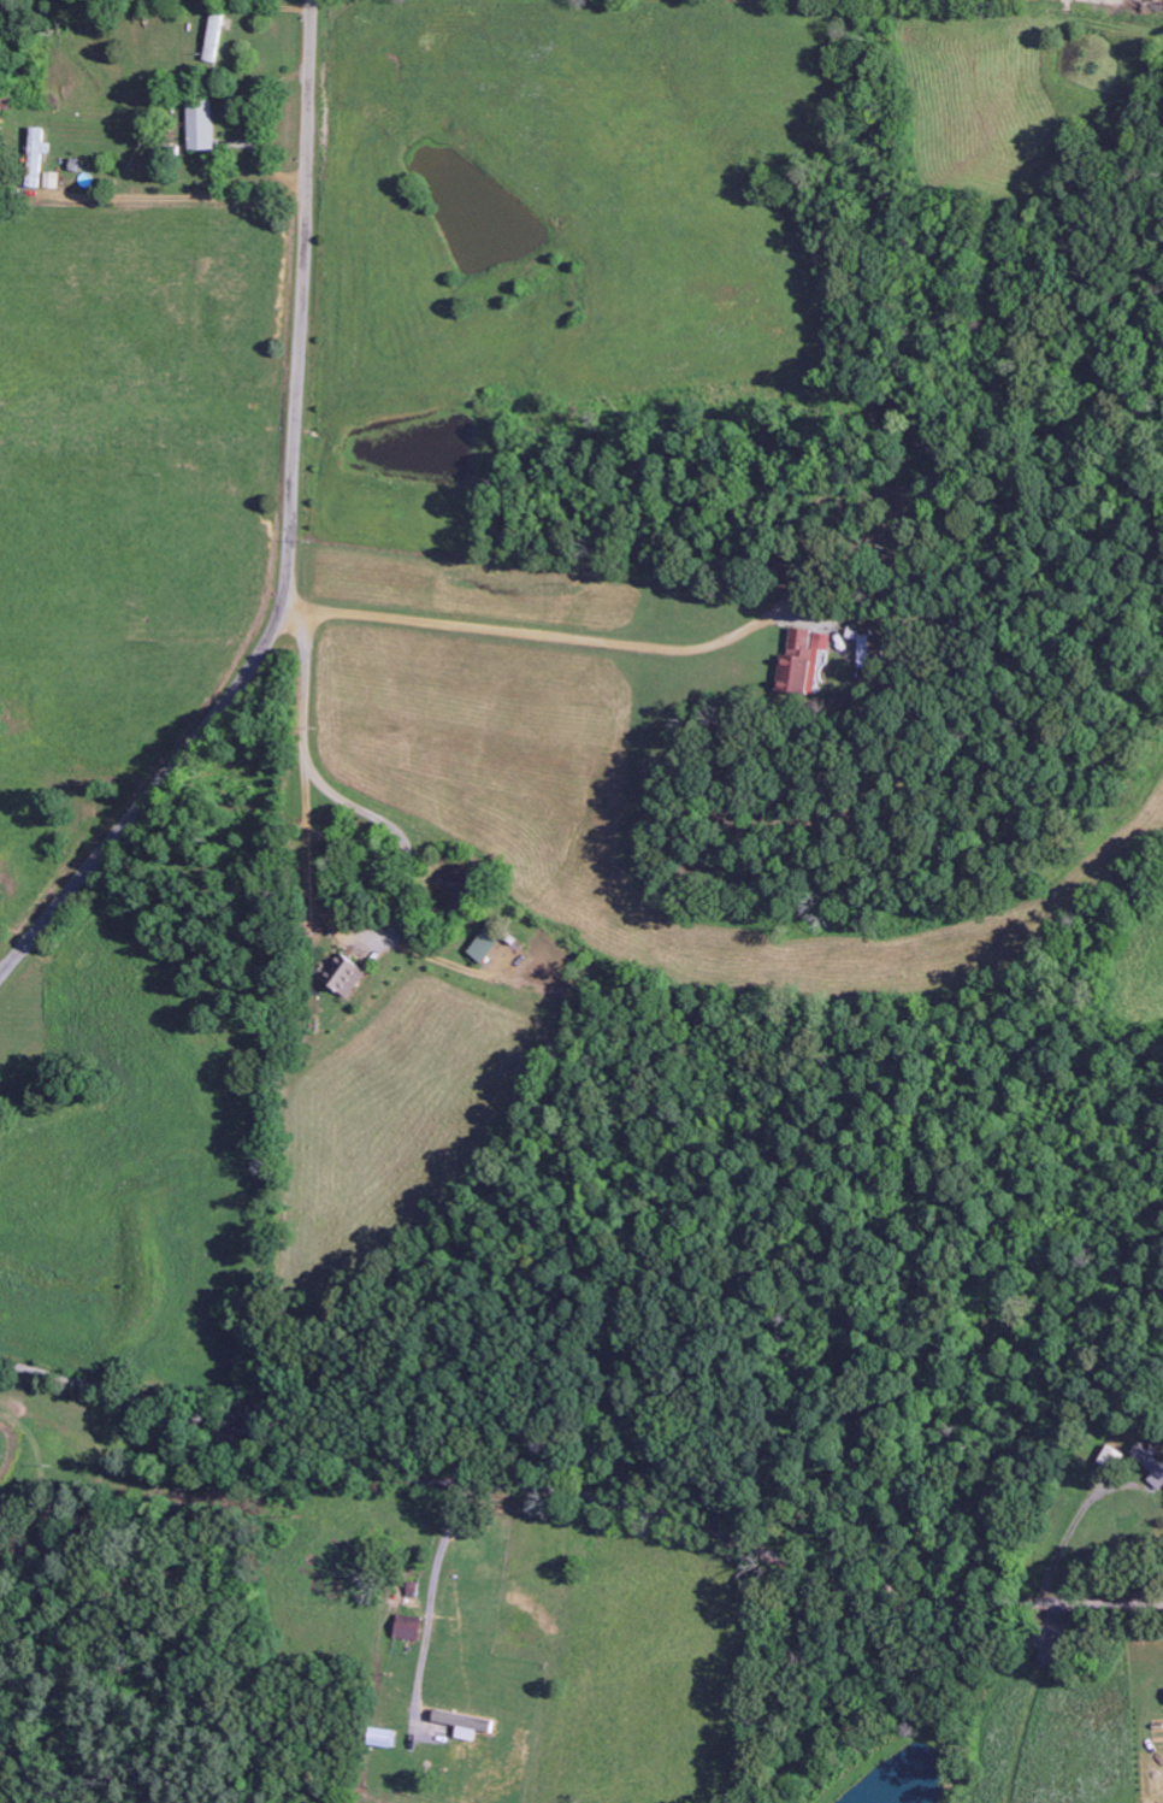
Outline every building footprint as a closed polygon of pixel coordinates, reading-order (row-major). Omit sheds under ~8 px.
[(203,61),(216,64),(224,17),(211,14),(203,61)] [(214,151),(214,101),(187,102),(188,152),(214,151)] [(42,155),(50,155),(51,145),(43,145),(44,130),(29,129),(26,188),(41,189),(42,155)] [(774,691),(813,696),(819,651),(827,652),(829,634),(812,632),(812,631),(789,628),(786,655),(779,654),(774,691)] [(467,953),(482,964),(500,941),(486,929),(467,953)] [(320,978),(346,999),(367,973),(341,953),(320,978)] [(1156,1456),(1143,1441),(1131,1452),(1152,1475),(1148,1479),(1159,1491),(1162,1487),(1162,1465),(1155,1456),(1156,1456)] [(1124,1454),(1107,1446),(1098,1463),(1114,1472),(1124,1454)] [(418,1642),(422,1618),(397,1615),(394,1639),(418,1642)] [(490,1735),(493,1721),(435,1709),(432,1722),(490,1735)] [(393,1731),(370,1728),(367,1745),(391,1748),(393,1731)]
